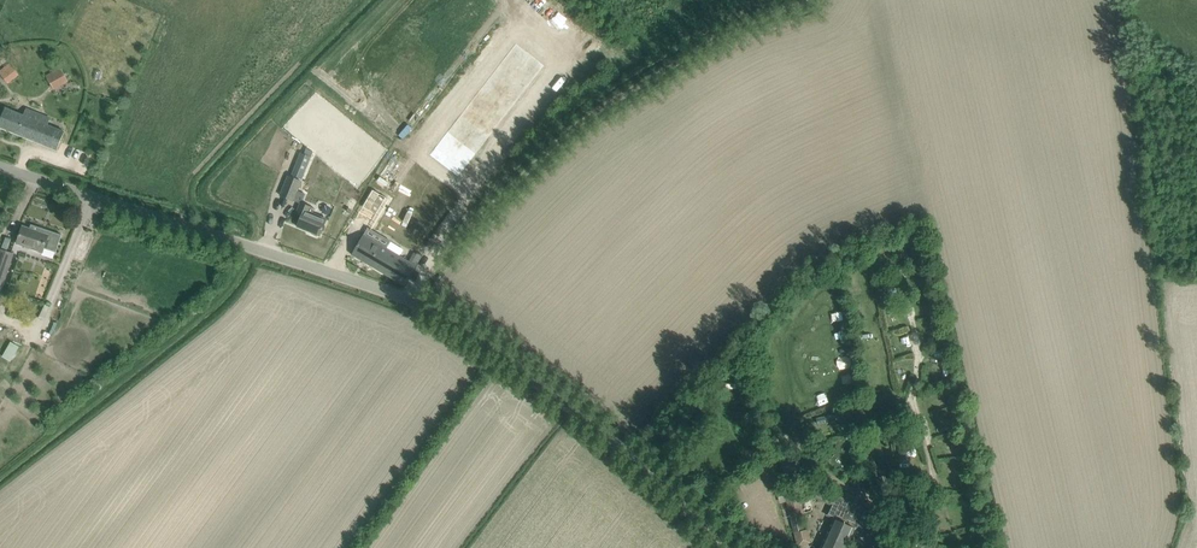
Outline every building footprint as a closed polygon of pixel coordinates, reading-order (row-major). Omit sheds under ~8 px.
[(458,180),(548,64),(516,39),(442,135),(426,156),(458,180)] [(0,72),(8,82),(19,74),(11,63),(0,72)] [(45,75),(54,90),(68,81),(60,67),(45,75)] [(60,104),(54,97),(50,100),(56,108),(60,104)] [(62,139),(67,125),(26,109),(23,115),(5,108),(0,121),(0,127),(57,150),(62,139)] [(356,146),(334,175),(361,196),(383,167),(356,146)] [(304,155),(298,169),(295,168),(292,175),(302,179),(310,158),(304,155)] [(288,176),(280,195),(293,201),(301,181),(288,176)] [(372,188),(362,205),(376,213),(386,196),(372,188)] [(327,219),(312,214),(315,209),(301,203),(296,214),(301,216),(297,226),(312,232),(312,234),(317,236),(318,235),(320,235),(327,219)] [(23,226),(17,244),(42,252),(44,248),(56,253),(62,235),(31,224),(31,225),(33,226),(32,229),(23,226)] [(405,286),(416,266),(363,235),(352,255),(405,286)] [(911,261),(920,259),(917,248),(908,250),(911,261)] [(13,254),(0,249),(0,293),(13,254)] [(845,277),(847,289),(860,286),(858,274),(845,277)] [(12,323),(0,319),(0,357),(12,323)] [(933,368),(938,385),(953,381),(948,364),(933,368)] [(841,380),(857,380),(857,369),(840,370),(841,380)] [(921,470),(919,450),(908,452),(909,460),(896,461),(897,473),(921,470)] [(856,461),(852,469),(868,475),(871,468),(856,461)] [(961,461),(949,461),(950,480),(961,480),(961,461)] [(886,474),(878,477),(884,493),(892,490),(886,474)] [(842,501),(837,499),(839,494),(830,490),(827,495),(813,488),(810,493),(833,504),(828,513),(834,516),(820,547),(845,547),(853,531),(861,534),(872,511),(864,507),(862,510),(842,501)] [(803,530),(800,513),(791,515),(797,545),(811,542),(808,529),(803,530)]
